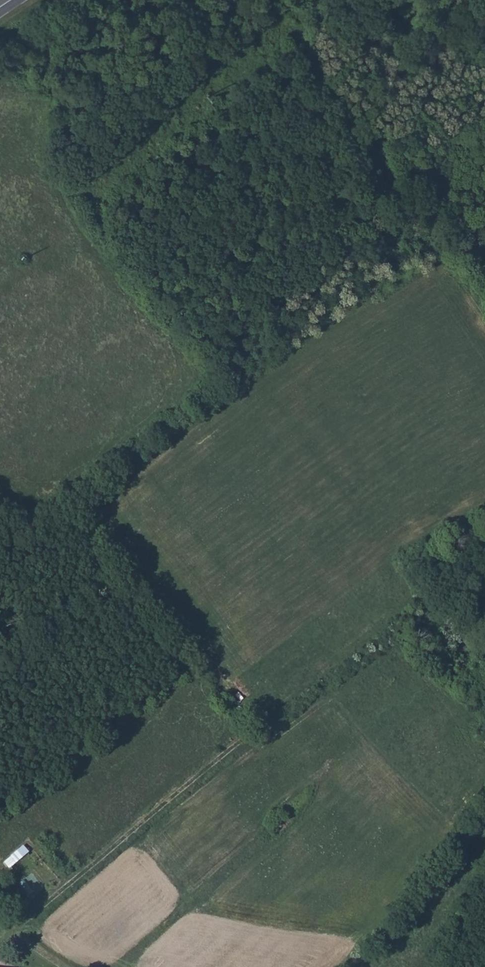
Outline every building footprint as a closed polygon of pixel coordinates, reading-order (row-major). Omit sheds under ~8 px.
[(11,868),(31,851),(25,844),(5,862),(11,868)]
